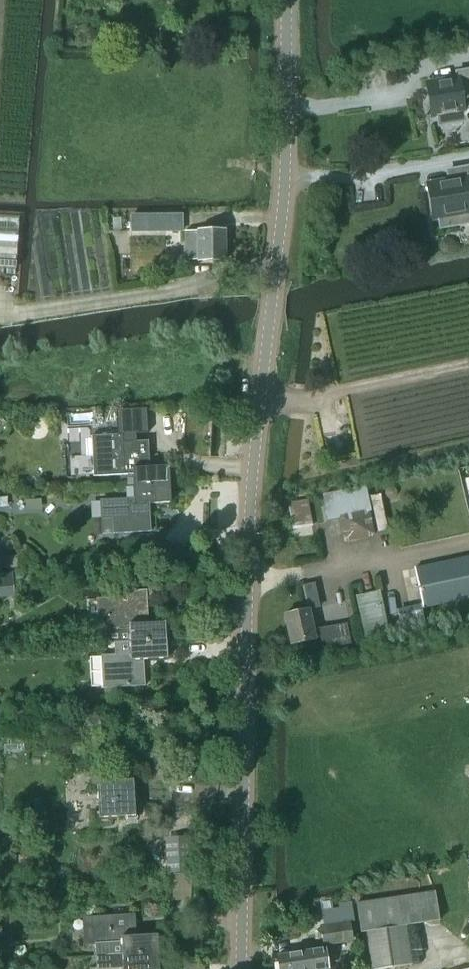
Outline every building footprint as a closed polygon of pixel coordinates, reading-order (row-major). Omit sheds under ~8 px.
[(426,84),(432,117),(437,116),(439,126),(465,121),(461,101),(468,100),(468,70),(467,70),(468,77),(426,84)] [(468,224),(468,167),(457,169),(459,179),(427,185),(433,220),(438,219),(440,228),(468,224)] [(131,232),(184,232),(184,214),(131,214),(131,232)] [(19,218),(0,217),(0,269),(17,270),(19,218)] [(226,261),(225,231),(197,231),(197,232),(185,232),(185,261),(198,261),(226,261)] [(127,434),(147,433),(146,409),(126,410),(127,434)] [(173,413),(172,426),(185,427),(186,414),(173,413)] [(123,435),(91,436),(94,477),(110,476),(133,475),(134,487),(170,485),(169,467),(149,468),(148,442),(123,443),(123,435)] [(134,499),(100,500),(101,519),(102,534),(113,534),(151,532),(149,504),(170,503),(170,485),(134,487),(134,499)] [(375,537),(370,512),(371,511),(366,486),(322,495),(328,521),(338,519),(343,544),(375,537)] [(294,529),(312,526),(307,502),(289,505),(294,529)] [(18,568),(18,556),(0,557),(0,569),(18,568)] [(468,597),(468,557),(414,569),(422,607),(468,597)] [(3,597),(17,596),(16,580),(2,581),(3,597)] [(315,583),(302,586),(305,598),(317,596),(315,583)] [(120,598),(96,600),(97,618),(107,617),(109,644),(114,644),(166,641),(165,623),(149,624),(147,591),(120,592),(120,598)] [(366,642),(386,638),(377,592),(357,596),(366,642)] [(314,630),(309,610),(284,616),(290,645),(316,639),(315,637),(320,636),(323,650),(350,645),(346,623),(314,630)] [(115,656),(101,656),(103,689),(145,686),(143,660),(167,659),(166,641),(114,644),(115,656)] [(30,714),(21,715),(22,723),(31,722),(30,714)] [(166,750),(158,750),(158,759),(166,759),(166,750)] [(109,782),(109,776),(91,777),(91,789),(97,788),(99,812),(93,813),(93,825),(112,824),(112,818),(135,816),(133,780),(109,782)] [(172,874),(191,873),(192,873),(190,837),(165,838),(167,875),(172,874)] [(191,899),(191,873),(172,874),(172,899),(191,899)] [(406,926),(439,921),(435,893),(356,905),(361,933),(366,932),(372,968),(388,968),(411,965),(406,926)] [(135,915),(82,918),(83,945),(95,945),(122,943),(122,956),(158,953),(157,935),(136,936),(135,915)] [(349,923),(321,927),(324,946),(352,941),(349,923)] [(315,968),(327,966),(325,949),(277,956),(279,968),(315,968)] [(158,953),(122,956),(95,957),(96,968),(92,968),(159,968),(158,953)]
